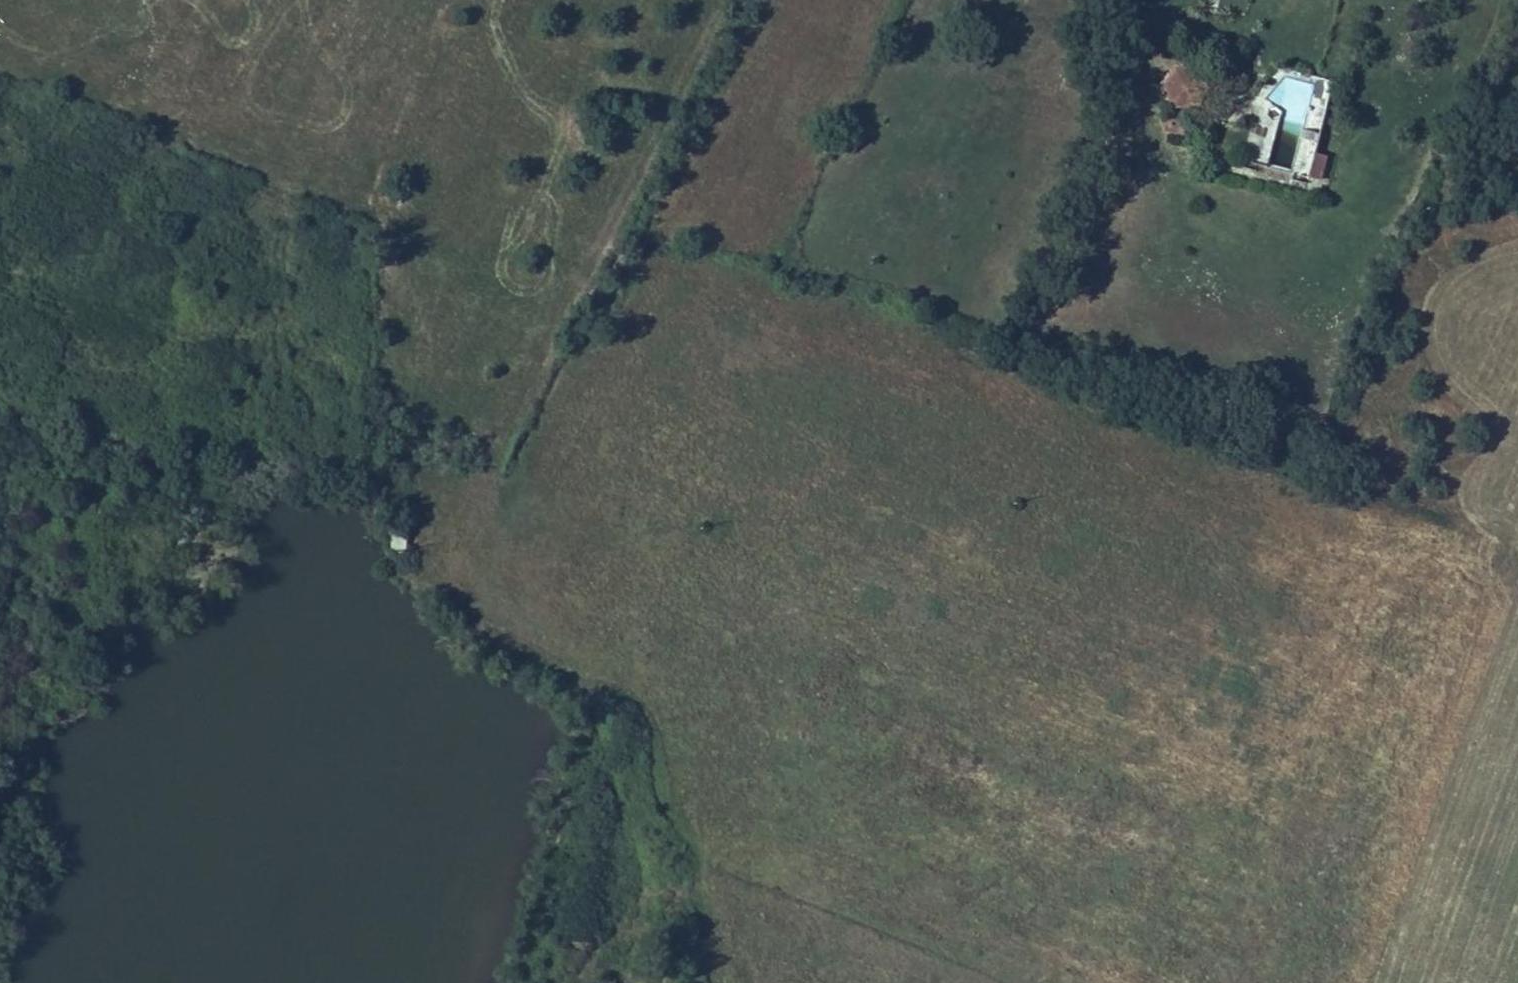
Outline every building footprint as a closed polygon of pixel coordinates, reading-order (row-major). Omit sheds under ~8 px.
[(1202,92),(1184,65),(1156,84),(1174,111),(1202,92)]
